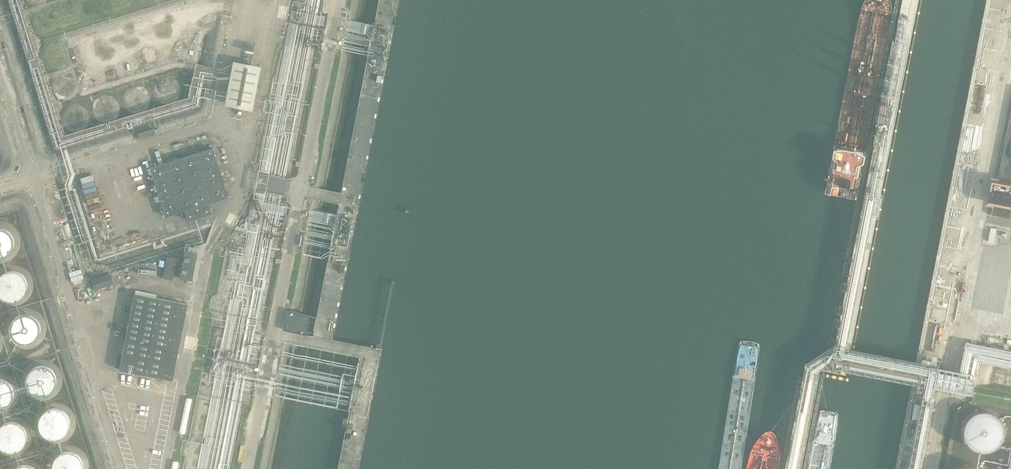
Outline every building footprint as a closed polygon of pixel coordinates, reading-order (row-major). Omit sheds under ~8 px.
[(236,62),(227,107),(254,112),(263,68),(236,62)] [(998,177),(992,176),(987,202),(993,203),(991,214),(1010,218),(1010,110),(998,177)] [(212,148),(150,167),(166,218),(185,212),(188,222),(213,214),(209,204),(229,198),(213,148),(212,148)] [(128,169),(138,197),(149,194),(140,165),(128,169)] [(92,176),(80,179),(82,185),(93,181),(92,176)] [(97,192),(85,195),(87,200),(98,196),(97,192)] [(98,197),(87,201),(89,205),(100,202),(98,197)] [(1003,218),(984,214),(975,261),(993,264),(1003,218)] [(1010,246),(1010,226),(1005,225),(1000,244),(1010,246)] [(15,242),(14,239),(13,237),(12,234),(10,232),(8,230),(6,229),(3,228),(0,227),(0,257),(3,256),(6,255),(8,254),(10,252),(12,250),(13,248),(14,245),(15,242)] [(180,278),(193,281),(198,254),(185,252),(180,278)] [(173,281),(177,259),(168,257),(163,279),(173,281)] [(27,286),(27,283),(26,280),(25,278),(23,276),(21,274),(19,272),(16,272),(13,271),(11,271),(8,272),(5,273),(3,275),(1,277),(0,279),(0,292),(1,295),(3,297),(6,298),(8,299),(11,300),(13,300),(16,300),(19,299),(21,297),(23,296),(25,293),(26,291),(27,288),(27,286)] [(111,275),(92,280),(96,291),(114,285),(111,275)] [(173,380),(188,305),(135,295),(123,355),(120,370),(173,380)] [(286,309),(281,330),(282,330),(286,331),(298,333),(305,335),(309,315),(301,313),(298,312),(290,310),(286,309)] [(40,331),(40,328),(40,325),(39,323),(38,320),(36,318),(34,316),(31,315),(29,314),(26,314),(23,314),(20,315),(18,316),(16,318),(14,320),(13,323),(12,325),(12,328),(12,331),(13,334),(14,336),(16,338),(18,340),(20,341),(23,342),(26,342),(29,342),(31,341),(34,340),(36,338),(38,336),(39,334),(40,331)] [(56,383),(56,380),(56,377),(55,375),(54,372),(52,370),(50,368),(48,367),(45,366),(43,366),(40,366),(37,366),(35,367),(33,369),(31,371),(29,373),(28,376),(28,378),(28,381),(28,384),(29,386),(31,389),(33,391),(35,392),(37,393),(40,394),(43,394),(45,394),(48,393),(50,392),(52,390),(54,388),(55,385),(56,383)] [(13,393),(13,391),(12,388),(11,386),(9,383),(7,382),(5,380),(2,379),(0,379),(0,407),(2,407),(5,406),(7,405),(9,403),(11,401),(12,399),(13,396),(13,393)] [(974,390),(968,383),(952,395),(958,403),(974,390)] [(154,393),(173,396),(174,391),(155,387),(154,393)] [(70,426),(70,423),(70,420),(69,417),(67,414),(65,412),(63,410),(60,409),(57,408),(54,408),(51,408),(49,409),(46,411),(44,413),(42,416),(41,418),(41,421),(41,424),(41,427),(42,430),(44,432),(46,434),(49,436),(52,437),(54,437),(57,437),(60,436),(63,435),(65,433),(67,431),(69,428),(70,426)] [(1004,429),(1004,425),(1003,421),(1001,417),(998,414),(994,411),(991,410),(987,409),(983,408),(980,409),(975,410),(971,413),(969,415),(966,419),(965,421),(964,425),(963,429),(964,432),(965,436),(966,440),(969,443),(972,446),(976,448),(980,449),(984,449),(988,449),(992,448),(995,446),(998,443),(1001,440),(1002,437),(1004,433),(1004,429)] [(27,437),(27,434),(26,431),(25,429),(23,427),(21,425),(18,423),(16,422),(13,422),(10,422),(7,423),(5,424),(2,426),(0,428),(0,445),(0,446),(2,448),(5,450),(7,451),(10,451),(13,452),(16,451),(18,450),(21,449),(23,447),(25,445),(26,442),(27,440),(27,437)] [(84,466),(84,463),(83,461),(81,458),(80,456),(77,454),(75,452),(72,451),(69,451),(66,451),(64,452),(61,453),(59,455),(57,457),(55,459),(54,462),(53,465),(53,468),(54,468),(84,468),(84,466)]
